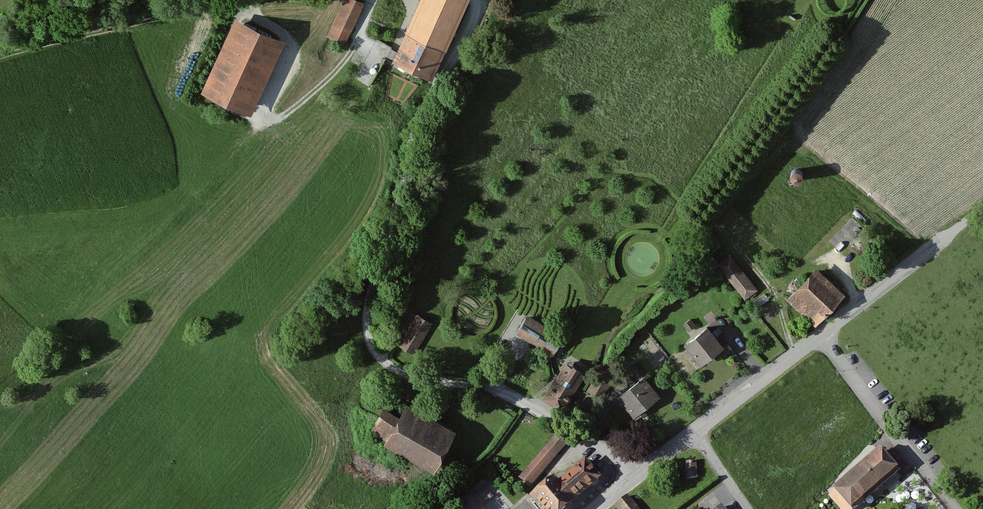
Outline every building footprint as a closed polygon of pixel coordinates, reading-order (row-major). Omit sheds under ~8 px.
[(363,0),(344,0),(329,35),(348,43),(367,1),(363,0)] [(418,9),(403,2),(391,28),(406,34),(394,61),(435,79),(470,0),(422,0),(418,9)] [(288,40),(238,18),(205,91),(255,114),(288,40)] [(796,182),(799,184),(803,184),(806,181),(807,178),(806,174),(801,172),(796,173),(794,176),(794,179),(796,182)] [(720,266),(748,302),(759,292),(732,257),(720,266)] [(846,296),(819,271),(791,302),(813,320),(824,308),(830,314),(846,296)] [(434,322),(417,313),(399,343),(417,354),(434,322)] [(517,335),(555,357),(566,338),(529,316),(517,335)] [(686,345),(703,368),(727,350),(710,328),(686,345)] [(546,397),(567,409),(587,375),(565,363),(546,397)] [(597,390),(607,394),(617,373),(606,368),(597,390)] [(636,419),(662,398),(645,377),(619,399),(636,419)] [(387,445),(439,472),(460,431),(409,404),(403,416),(386,407),(372,434),(388,442),(387,445)] [(520,481),(533,492),(567,449),(554,438),(520,481)] [(903,474),(885,454),(839,496),(850,508),(865,508),(903,474)] [(697,462),(685,463),(687,481),(698,481),(697,462)] [(587,463),(562,486),(557,481),(532,504),(537,508),(576,508),(580,506),(579,505),(604,481),(587,463)] [(630,499),(617,508),(638,508),(630,499)]
